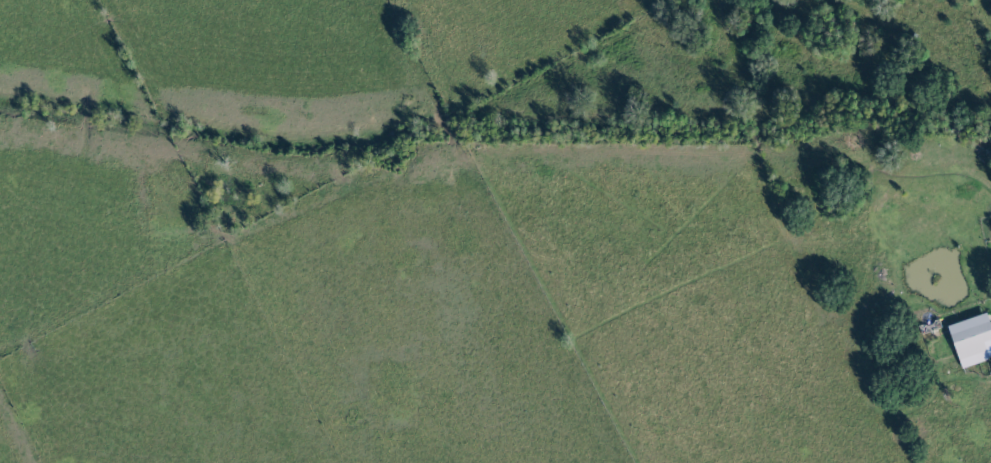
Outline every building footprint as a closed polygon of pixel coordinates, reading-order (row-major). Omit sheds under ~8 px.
[(953,325),(964,368),(990,362),(990,352),(989,343),(990,342),(990,315),(953,325)]
